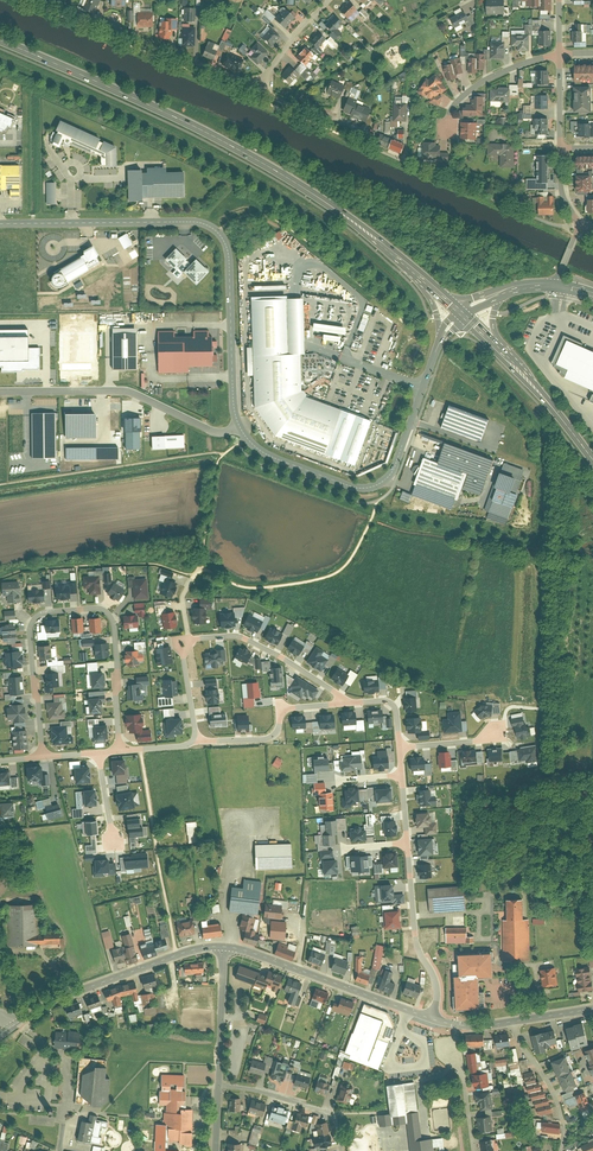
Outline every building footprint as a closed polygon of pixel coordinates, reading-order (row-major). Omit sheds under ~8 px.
[(84,7),(95,12),(101,0),(87,0),(84,7)] [(505,0),(487,0),(487,15),(505,15),(505,0)] [(527,2),(528,8),(542,8),(542,0),(527,0),(527,2)] [(542,8),(542,11),(553,11),(552,0),(542,0),(542,8)] [(350,1),(341,10),(348,17),(357,8),(350,1)] [(261,14),(264,10),(259,6),(256,9),(252,6),(250,9),(257,15),(260,12),(261,14)] [(195,8),(185,8),(185,20),(195,20),(195,8)] [(286,8),(277,18),(285,27),(295,17),(286,8)] [(370,15),(364,8),(360,11),(366,18),(370,15)] [(276,17),(268,9),(264,14),(266,16),(271,21),(276,17)] [(466,11),(451,19),(455,28),(462,24),(460,21),(466,19),(469,25),(476,22),(472,15),(469,16),(466,11)] [(141,13),(139,13),(139,27),(153,26),(153,13),(141,13)] [(343,22),(336,15),(326,25),(333,31),(333,32),(343,22)] [(178,29),(178,18),(167,18),(167,21),(173,21),(172,28),(178,29)] [(542,20),(534,20),(534,29),(542,29),(542,20)] [(167,21),(161,21),(160,37),(172,37),(172,28),(173,21),(167,21)] [(228,28),(223,40),(226,41),(231,30),(228,28)] [(190,29),(183,29),(183,45),(195,45),(196,29),(190,29)] [(272,29),(263,38),(271,46),(280,36),(272,29)] [(333,32),(333,31),(329,35),(331,36),(335,40),(338,36),(333,32)] [(552,32),(539,32),(539,47),(552,47),(552,32)] [(582,32),(572,32),(572,44),(582,44),(582,32)] [(327,38),(321,33),(313,42),(319,48),(327,38)] [(331,36),(328,40),(335,46),(338,43),(335,40),(331,36)] [(530,36),(512,36),(512,46),(518,46),(530,46),(530,36)] [(220,55),(226,41),(223,40),(220,46),(217,54),(220,55)] [(210,41),(203,55),(214,60),(217,54),(220,46),(210,41)] [(269,52),(258,42),(252,48),(256,52),(252,57),(258,63),(269,52)] [(245,44),(240,49),(245,54),(248,51),(245,49),(247,46),(245,44)] [(505,44),(492,44),(492,61),(505,61),(505,44)] [(306,47),(297,57),(306,65),(315,55),(306,47)] [(243,60),(230,55),(226,65),(239,70),(243,60)] [(478,58),(469,57),(469,62),(469,71),(478,72),(478,68),(478,58)] [(460,58),(452,60),(453,63),(456,74),(463,72),(460,58)] [(302,63),(295,70),(300,74),(301,73),(306,67),(302,63)] [(446,65),(450,80),(457,78),(456,74),(453,63),(446,65)] [(576,81),(592,81),(592,63),(576,64),(576,81)] [(290,66),(282,75),(292,84),(300,74),(295,70),(290,66)] [(316,75),(306,67),(301,73),(311,82),(316,75)] [(549,72),(537,72),(537,85),(549,85),(549,72)] [(428,77),(419,91),(426,96),(427,94),(433,98),(431,101),(440,105),(443,95),(440,94),(441,92),(443,93),(448,88),(436,74),(430,79),(428,77)] [(344,85),(333,81),(328,92),(340,96),(344,85)] [(575,86),(575,112),(592,112),(592,86),(575,86)] [(499,89),(492,89),(492,101),(510,101),(510,88),(499,87),(499,89)] [(549,108),(549,95),(536,95),(536,108),(549,108)] [(464,107),(464,115),(483,116),(484,97),(476,96),(476,99),(474,99),(473,104),(468,104),(468,107),(464,107)] [(357,102),(349,99),(345,109),(352,112),(357,102)] [(371,108),(357,102),(352,112),(351,115),(366,121),(371,108)] [(407,104),(395,103),(394,120),(399,120),(406,120),(407,104)] [(524,105),(524,113),(532,113),(533,105),(524,105)] [(2,133),(3,130),(5,131),(7,126),(10,127),(13,119),(3,115),(5,111),(0,109),(0,132),(2,133)] [(550,134),(550,118),(536,118),(536,134),(550,134)] [(117,149),(60,122),(50,143),(60,147),(64,140),(64,142),(65,144),(67,145),(69,144),(71,143),(103,157),(104,166),(118,166),(117,149)] [(477,123),(462,122),(461,138),(477,139),(477,123)] [(580,123),(580,136),(592,136),(592,123),(580,123)] [(378,142),(390,147),(394,139),(382,134),(378,142)] [(405,144),(394,139),(390,147),(401,152),(405,144)] [(425,142),(425,155),(441,155),(441,145),(437,145),(437,142),(425,142)] [(515,144),(490,143),(490,154),(503,155),(502,166),(514,167),(515,144)] [(578,155),(578,165),(592,165),(592,155),(578,155)] [(548,157),(538,157),(538,169),(548,169),(548,157)] [(19,197),(19,166),(0,166),(0,190),(6,190),(6,184),(13,184),(13,191),(11,191),(11,197),(19,197)] [(548,169),(538,169),(538,179),(527,179),(527,189),(548,189),(548,169)] [(127,171),(128,201),(145,201),(144,198),(144,170),(127,171)] [(166,170),(144,170),(144,198),(184,197),(183,172),(166,173),(166,170)] [(592,175),(577,175),(578,191),(591,191),(591,189),(592,189),(592,175)] [(47,183),(47,205),(57,205),(57,183),(47,183)] [(545,202),(540,202),(540,214),(554,214),(554,202),(549,202),(545,202)] [(273,235),(277,240),(282,237),(278,231),(273,235)] [(133,245),(127,234),(120,239),(126,249),(133,245)] [(88,254),(54,274),(52,277),(52,280),(53,284),(55,287),(59,288),(62,288),(103,264),(100,259),(102,258),(96,248),(87,253),(88,254)] [(189,259),(178,249),(167,261),(177,270),(173,274),(179,280),(185,274),(197,285),(208,273),(196,262),(192,266),(187,261),(189,259)] [(72,283),(76,289),(83,285),(80,279),(72,283)] [(304,298),(252,300),(254,355),(301,353),(306,353),(304,298)] [(310,330),(343,335),(344,327),(311,323),(310,330)] [(137,328),(112,328),(113,369),(137,369),(137,328)] [(28,330),(0,330),(0,371),(38,370),(38,347),(28,347),(28,330)] [(174,331),(157,331),(158,375),(188,374),(188,368),(212,367),(212,337),(208,337),(208,331),(193,331),(193,337),(174,337),(174,331)] [(563,336),(551,364),(554,365),(553,368),(559,371),(558,374),(564,377),(563,379),(592,392),(592,353),(581,348),(582,344),(563,336)] [(355,466),(372,422),(307,396),(303,390),(301,353),(254,355),(257,407),(276,436),(355,466)] [(486,420),(447,405),(439,427),(478,442),(486,420)] [(54,458),(54,413),(30,413),(30,458),(54,458)] [(96,414),(66,414),(66,439),(96,439),(96,414)] [(141,418),(124,418),(124,432),(126,432),(126,450),(140,450),(140,432),(141,432),(141,418)] [(182,435),(149,437),(150,449),(183,447),(182,435)] [(445,443),(438,463),(468,474),(463,486),(483,493),(494,461),(445,443)] [(118,447),(96,448),(96,460),(119,460),(118,447)] [(96,448),(66,448),(66,461),(96,460),(96,448)] [(438,463),(424,459),(415,486),(416,486),(456,500),(458,501),(463,486),(468,474),(438,463)] [(515,480),(503,475),(498,487),(510,491),(515,480)] [(456,500),(416,486),(412,495),(453,510),(456,500)] [(510,491),(498,487),(489,512),(508,519),(512,507),(514,508),(519,495),(510,491)] [(409,503),(412,495),(402,492),(399,500),(409,503)] [(101,581),(103,581),(102,571),(89,572),(89,577),(83,577),(85,589),(88,589),(89,595),(102,594),(101,581)] [(177,583),(170,581),(172,576),(162,572),(159,581),(164,582),(160,594),(172,598),(177,583)] [(107,595),(119,602),(126,591),(113,583),(112,573),(103,574),(104,585),(112,585),(107,595)] [(149,598),(147,578),(136,579),(135,576),(128,576),(129,587),(133,586),(135,599),(149,598)] [(20,602),(18,581),(2,583),(3,597),(7,596),(8,604),(20,602)] [(27,590),(28,603),(33,603),(33,604),(40,603),(40,602),(45,602),(44,589),(50,589),(50,581),(42,582),(42,589),(27,590)] [(57,600),(70,599),(70,595),(77,594),(76,582),(56,584),(57,600)] [(145,603),(135,604),(136,614),(124,615),(125,629),(130,628),(130,631),(139,631),(138,616),(146,616),(145,603)] [(232,611),(233,616),(241,616),(241,607),(232,607),(232,611)] [(207,608),(195,608),(195,612),(192,612),(192,618),(194,618),(194,623),(206,623),(207,608)] [(16,619),(16,610),(5,611),(6,619),(16,619)] [(176,611),(163,613),(165,628),(178,626),(176,611)] [(234,626),(233,616),(232,611),(216,612),(218,628),(234,626)] [(263,622),(249,614),(244,625),(257,632),(263,622)] [(100,618),(88,619),(89,627),(83,627),(83,618),(71,619),(72,634),(81,633),(82,638),(92,638),(92,634),(102,633),(100,618)] [(60,631),(60,619),(46,620),(46,624),(42,625),(42,631),(38,632),(39,640),(48,639),(47,632),(60,631)] [(16,623),(10,623),(11,626),(0,626),(0,634),(3,634),(4,641),(11,641),(11,644),(13,643),(17,643),(17,641),(18,641),(16,623)] [(283,634),(271,628),(265,639),(277,645),(283,634)] [(95,659),(109,658),(108,644),(95,645),(94,639),(82,640),(83,648),(94,647),(95,659)] [(305,646),(294,639),(288,648),(299,655),(305,646)] [(135,650),(126,651),(127,655),(125,655),(126,662),(127,662),(128,665),(141,664),(141,662),(146,661),(145,651),(146,651),(145,641),(135,642),(135,650)] [(23,643),(17,643),(13,643),(13,651),(6,652),(6,656),(3,656),(4,664),(7,663),(7,668),(14,667),(14,672),(25,671),(23,643)] [(40,659),(52,658),(51,645),(39,646),(40,659)] [(253,653),(240,646),(234,657),(247,664),(253,653)] [(318,646),(307,662),(320,671),(325,664),(328,658),(322,654),(325,651),(318,646)] [(170,647),(156,649),(158,666),(173,664),(170,647)] [(218,653),(205,654),(206,669),(214,668),(214,665),(224,664),(224,661),(227,661),(226,649),(218,650),(218,653)] [(331,668),(337,659),(331,655),(328,658),(325,664),(331,668)] [(270,661),(260,661),(261,672),(267,672),(267,677),(269,677),(270,686),(282,686),(281,667),(270,667),(270,661)] [(105,688),(103,673),(98,674),(98,663),(86,664),(88,690),(105,688)] [(349,676),(338,668),(332,678),(343,686),(349,676)] [(46,683),(46,692),(54,691),(54,687),(60,686),(59,672),(47,673),(47,683),(46,683)] [(318,689),(295,676),(294,678),(288,675),(283,682),(292,688),(290,692),(300,698),(303,694),(312,699),(318,689)] [(24,693),(23,676),(9,677),(11,695),(24,693)] [(138,683),(126,684),(128,701),(144,699),(144,693),(141,693),(141,689),(144,689),(144,685),(150,684),(149,676),(137,677),(138,683)] [(376,681),(364,682),(365,693),(379,692),(379,689),(386,688),(385,677),(376,678),(376,681)] [(164,681),(165,697),(157,697),(158,707),(174,706),(173,697),(179,696),(177,680),(164,681)] [(258,681),(241,683),(243,708),(254,707),(253,697),(259,697),(258,681)] [(219,688),(207,689),(209,704),(220,703),(219,688)] [(416,696),(405,697),(406,712),(418,711),(416,696)] [(100,702),(100,699),(88,700),(90,715),(101,714),(101,708),(103,708),(102,702),(100,702)] [(49,720),(66,718),(65,709),(64,709),(63,700),(47,702),(48,711),(49,711),(49,720)] [(490,713),(500,714),(500,702),(486,702),(486,705),(478,706),(474,712),(477,720),(484,716),(491,716),(490,713)] [(14,723),(25,722),(25,719),(27,719),(25,706),(24,706),(24,704),(13,705),(13,707),(7,708),(8,720),(14,719),(14,723)] [(208,726),(226,726),(225,713),(219,713),(219,706),(207,707),(208,726)] [(184,735),(182,719),(175,719),(174,709),(163,710),(164,719),(166,719),(166,722),(164,723),(165,738),(176,737),(176,736),(184,735)] [(383,709),(369,710),(370,724),(384,723),(383,709)] [(460,709),(447,710),(448,717),(442,718),(444,731),(462,729),(460,709)] [(356,712),(342,713),(343,725),(357,724),(356,720),(356,712)] [(510,715),(514,739),(535,736),(534,727),(526,728),(525,722),(523,722),(521,712),(510,715)] [(145,726),(144,713),(126,715),(127,725),(130,725),(131,732),(138,732),(139,741),(152,740),(151,728),(143,729),(143,726),(145,726)] [(334,713),(320,715),(321,727),(335,726),(334,713)] [(251,723),(248,723),(248,715),(235,715),(234,731),(251,731),(251,723)] [(306,715),(292,717),(293,729),(307,727),(306,722),(306,715)] [(426,729),(425,721),(420,721),(420,716),(404,717),(404,729),(406,729),(407,733),(416,732),(416,740),(429,739),(428,729),(426,729)] [(109,740),(107,726),(99,726),(99,719),(87,720),(88,728),(93,727),(94,744),(106,743),(106,740),(109,740)] [(357,730),(365,729),(364,719),(356,720),(357,724),(357,730)] [(74,743),(74,736),(69,736),(68,725),(52,727),(54,744),(74,743)] [(14,749),(29,748),(27,730),(23,730),(23,726),(12,727),(14,749)] [(535,746),(516,749),(518,760),(526,759),(526,762),(537,760),(535,746)] [(370,757),(371,770),(382,769),(382,768),(388,768),(388,760),(393,759),(392,747),(385,747),(385,750),(373,751),(373,757),(370,757)] [(475,747),(459,749),(460,765),(466,764),(466,762),(477,761),(475,747)] [(503,748),(486,748),(487,766),(493,765),(493,760),(504,759),(503,748)] [(339,771),(362,769),(361,760),(365,760),(364,750),(350,751),(351,755),(340,755),(340,760),(333,760),(333,763),(338,763),(339,771)] [(451,751),(437,752),(439,769),(452,768),(451,751)] [(277,768),(282,760),(277,756),(272,764),(277,768)] [(309,757),(310,772),(333,770),(332,762),(328,762),(327,756),(309,757)] [(425,757),(411,758),(412,771),(426,769),(425,763),(425,757)] [(111,772),(112,772),(113,776),(125,775),(124,771),(126,771),(125,759),(110,761),(111,772)] [(49,775),(42,775),(42,767),(27,768),(27,781),(41,780),(42,786),(49,785),(49,775)] [(89,768),(75,769),(76,785),(90,784),(89,768)] [(10,779),(10,771),(0,772),(0,787),(9,786),(10,789),(18,789),(17,778),(10,779)] [(416,790),(417,806),(435,804),(433,785),(425,786),(426,789),(416,790)] [(368,789),(369,799),(372,798),(372,803),(391,801),(391,796),(392,796),(391,786),(385,786),(385,789),(376,790),(376,787),(367,788),(368,789)] [(350,790),(346,790),(346,797),(343,798),(344,808),(351,808),(351,805),(356,804),(356,801),(360,801),(360,799),(359,790),(359,789),(355,789),(355,787),(349,787),(350,790)] [(80,790),(81,806),(94,805),(93,789),(80,790)] [(360,799),(369,799),(368,789),(359,790),(360,799)] [(132,792),(116,795),(119,812),(135,809),(132,792)] [(333,792),(320,793),(321,809),(327,808),(328,811),(335,811),(333,792)] [(50,799),(36,803),(38,810),(52,806),(50,799)] [(1,818),(15,817),(14,803),(0,804),(1,818)] [(45,809),(49,821),(63,816),(59,804),(45,809)] [(83,817),(82,808),(71,808),(72,817),(83,817)] [(426,809),(414,810),(415,825),(427,824),(427,820),(429,820),(429,813),(426,813),(426,809)] [(128,837),(129,846),(136,846),(135,836),(146,835),(145,826),(141,826),(141,817),(124,819),(125,837),(128,837)] [(338,834),(336,820),(326,821),(327,835),(334,834),(338,834)] [(395,836),(394,820),(382,820),(383,836),(395,836)] [(189,842),(198,841),(196,821),(187,821),(189,842)] [(83,836),(97,835),(97,822),(82,823),(83,836)] [(366,828),(351,829),(352,841),(367,840),(366,828)] [(327,835),(324,835),(325,845),(335,844),(334,834),(327,835)] [(430,836),(416,837),(417,853),(431,852),(430,836)] [(254,843),(255,869),(292,867),(291,841),(254,843)] [(397,853),(383,854),(383,862),(384,867),(398,866),(397,853)] [(126,869),(130,869),(130,872),(141,872),(141,868),(149,868),(148,854),(131,855),(131,857),(120,858),(121,871),(126,871),(126,869)] [(371,855),(345,855),(345,870),(350,870),(351,876),(359,875),(359,872),(368,871),(368,866),(371,866),(371,855)] [(337,856),(323,858),(324,871),(338,870),(337,856)] [(417,878),(431,877),(430,863),(432,863),(431,859),(424,859),(424,863),(420,863),(421,870),(416,871),(417,878)] [(95,861),(95,867),(92,867),(93,878),(105,877),(105,874),(109,874),(109,876),(115,875),(115,864),(109,864),(109,860),(95,861)] [(374,863),(375,873),(384,872),(384,867),(383,862),(374,863)] [(0,870),(0,897),(13,882),(0,870)] [(229,909),(258,912),(262,880),(244,878),(243,886),(232,885),(229,909)] [(375,903),(392,902),(391,894),(391,883),(374,884),(375,903)] [(463,884),(427,887),(429,911),(464,909),(463,884)] [(403,893),(391,894),(392,902),(403,902),(403,893)] [(280,917),(281,908),(287,909),(288,900),(273,898),(273,903),(266,902),(264,916),(270,916),(280,917)] [(523,899),(509,900),(509,919),(503,919),(504,961),(532,960),(530,918),(524,919),(523,899)] [(6,945),(60,944),(60,930),(39,931),(38,903),(5,904),(6,945)] [(213,912),(220,911),(219,903),(211,904),(213,912)] [(384,910),(383,910),(384,928),(401,927),(399,908),(384,909),(384,910)] [(200,914),(203,937),(222,934),(220,921),(207,923),(206,913),(200,914)] [(239,926),(252,929),(255,917),(242,913),(239,926)] [(264,916),(264,922),(262,922),(260,935),(271,936),(271,937),(285,938),(286,921),(272,920),(272,923),(269,923),(270,916),(264,916)] [(177,921),(179,935),(195,932),(192,918),(177,921)] [(163,937),(169,935),(167,922),(160,924),(163,937)] [(144,928),(146,944),(141,946),(145,958),(157,954),(152,940),(150,927),(144,928)] [(465,927),(445,927),(445,942),(473,942),(473,935),(465,935),(465,927)] [(246,928),(243,941),(256,944),(259,932),(246,928)] [(106,948),(114,946),(109,929),(101,932),(106,948)] [(126,949),(124,950),(122,944),(112,947),(116,963),(126,960),(127,963),(138,959),(133,943),(134,942),(130,931),(122,934),(126,949)] [(165,936),(152,940),(156,952),(169,948),(165,936)] [(333,954),(334,941),(326,940),(325,953),(333,954)] [(279,942),(275,954),(292,960),(296,948),(279,942)] [(384,945),(377,943),(372,967),(380,968),(384,945)] [(312,948),(308,960),(321,965),(325,953),(312,948)] [(459,974),(453,974),(455,1008),(479,1007),(478,978),(492,977),(491,951),(458,953),(459,974)] [(335,955),(331,969),(344,973),(349,959),(335,955)] [(355,973),(357,973),(355,979),(366,983),(367,981),(369,975),(370,971),(361,968),(361,955),(356,955),(355,973)] [(203,963),(183,963),(183,968),(183,974),(191,974),(191,982),(200,981),(200,973),(204,972),(203,963)] [(256,984),(260,972),(240,965),(236,977),(256,984)] [(589,965),(574,967),(577,991),(592,989),(589,965)] [(372,967),(369,975),(374,977),(377,968),(372,967)] [(393,970),(385,967),(378,988),(391,992),(395,981),(390,979),(393,970)] [(555,967),(540,969),(543,986),(557,984),(555,967)] [(277,990),(282,975),(269,970),(268,974),(266,979),(269,979),(268,983),(274,985),(273,989),(277,990)] [(267,987),(268,983),(269,979),(266,979),(268,974),(260,972),(256,984),(267,987)] [(145,995),(151,993),(150,987),(156,985),(154,975),(141,978),(145,995)] [(295,1004),(302,982),(289,978),(285,989),(292,991),(288,1002),(295,1004)] [(407,980),(403,992),(417,996),(421,984),(407,980)] [(139,1001),(135,982),(120,986),(122,995),(132,993),(133,1002),(139,1001)] [(122,995),(120,986),(104,992),(108,1001),(113,1000),(122,995)] [(325,1002),(329,992),(316,988),(311,1005),(317,1007),(319,1000),(325,1002)] [(98,996),(86,1000),(89,1010),(102,1005),(98,996)] [(355,1001),(341,997),(339,1004),(335,1002),(333,1009),(351,1014),(355,1001)] [(79,1003),(66,1008),(69,1017),(82,1013),(79,1003)] [(389,1012),(365,1003),(346,1051),(341,1049),(339,1054),(380,1069),(396,1025),(389,1012)] [(136,1013),(128,1015),(129,1022),(137,1020),(136,1013)] [(267,1016),(259,1013),(257,1020),(265,1023),(267,1016)] [(573,1025),(567,1027),(572,1047),(581,1045),(580,1043),(589,1041),(583,1019),(573,1022),(573,1025)] [(555,1027),(532,1033),(536,1051),(545,1048),(545,1046),(550,1045),(550,1043),(558,1041),(555,1027)] [(80,1033),(55,1031),(54,1047),(56,1047),(79,1049),(80,1033)] [(484,1035),(469,1035),(469,1045),(484,1045),(484,1035)] [(510,1035),(497,1037),(499,1046),(512,1045),(510,1035)] [(326,1059),(329,1051),(323,1049),(320,1057),(326,1059)] [(477,1052),(468,1053),(470,1071),(479,1070),(477,1052)] [(273,1057),(266,1055),(264,1063),(266,1063),(271,1065),(273,1057)] [(108,1059),(79,1056),(75,1103),(103,1105),(103,1103),(109,1101),(111,1079),(106,1079),(108,1059)] [(566,1056),(553,1061),(559,1075),(560,1075),(572,1070),(566,1056)] [(264,1063),(252,1059),(249,1071),(262,1075),(266,1063),(264,1063)] [(515,1061),(509,1062),(512,1081),(524,1079),(523,1071),(529,1070),(527,1059),(519,1060),(515,1061)] [(283,1062),(276,1060),(271,1075),(284,1080),(287,1070),(281,1068),(283,1062)] [(337,1079),(341,1066),(337,1065),(333,1077),(337,1079)] [(312,1074),(299,1070),(295,1082),(308,1086),(312,1074)] [(565,1090),(578,1085),(572,1070),(560,1075),(565,1090)] [(488,1073),(474,1075),(476,1087),(490,1085),(488,1073)] [(162,1076),(161,1091),(159,1091),(159,1101),(166,1101),(166,1120),(162,1119),(162,1124),(156,1124),(156,1150),(179,1150),(168,1150),(169,1142),(172,1142),(172,1138),(179,1138),(179,1143),(186,1143),(186,1146),(192,1146),(192,1110),(184,1110),(184,1101),(186,1101),(186,1093),(182,1093),(182,1086),(185,1086),(185,1076),(162,1076)] [(330,1084),(318,1080),(316,1089),(327,1093),(330,1084)] [(415,1080),(387,1084),(391,1112),(393,1123),(407,1121),(420,1119),(415,1080)] [(541,1082),(529,1085),(530,1091),(542,1088),(541,1082)] [(354,1087),(343,1083),(338,1099),(349,1102),(354,1087)] [(545,1089),(533,1092),(534,1098),(547,1095),(545,1089)] [(572,1090),(563,1094),(564,1099),(574,1095),(572,1090)] [(491,1091),(476,1093),(477,1102),(481,1101),(482,1109),(494,1108),(491,1091)] [(586,1092),(577,1095),(579,1102),(583,1111),(592,1107),(586,1092)] [(569,1107),(579,1102),(577,1095),(566,1100),(569,1107)] [(549,1096),(536,1099),(537,1106),(551,1103),(549,1096)] [(230,1109),(240,1110),(241,1098),(230,1097),(230,1109)] [(252,1099),(249,1111),(263,1116),(267,1103),(252,1099)] [(552,1103),(539,1106),(541,1115),(554,1112),(552,1103)] [(271,1114),(269,1119),(285,1124),(286,1121),(289,1110),(285,1108),(285,1107),(279,1105),(278,1106),(274,1105),(271,1114)] [(393,1123),(391,1112),(378,1114),(380,1125),(393,1123)] [(295,1121),(293,1128),(301,1131),(303,1126),(307,1127),(310,1116),(297,1113),(295,1121)] [(312,1122),(317,1123),(319,1123),(321,1116),(314,1114),(312,1122)] [(89,1122),(82,1121),(78,1139),(100,1144),(102,1137),(99,1137),(101,1126),(107,1127),(108,1122),(97,1120),(97,1116),(90,1115),(89,1122)] [(491,1115),(479,1117),(481,1131),(493,1130),(491,1115)] [(407,1124),(410,1141),(423,1139),(420,1119),(407,1121),(407,1124)] [(321,1146),(332,1144),(328,1121),(319,1123),(317,1123),(319,1136),(315,1136),(317,1146),(321,1146)] [(561,1124),(544,1121),(544,1122),(543,1128),(543,1130),(560,1132),(561,1124)] [(254,1127),(249,1142),(257,1145),(263,1126),(256,1124),(255,1127),(254,1127)] [(228,1129),(227,1134),(238,1135),(238,1126),(234,1126),(234,1129),(228,1129)] [(482,1138),(483,1150),(495,1150),(493,1137),(482,1138)] [(410,1141),(411,1150),(433,1150),(432,1138),(423,1139),(410,1141)] [(34,1149),(37,1141),(31,1139),(30,1142),(27,1141),(25,1146),(34,1149)] [(228,1142),(228,1150),(241,1150),(241,1142),(228,1142)] [(583,1146),(585,1150),(592,1150),(592,1142),(583,1146)]
